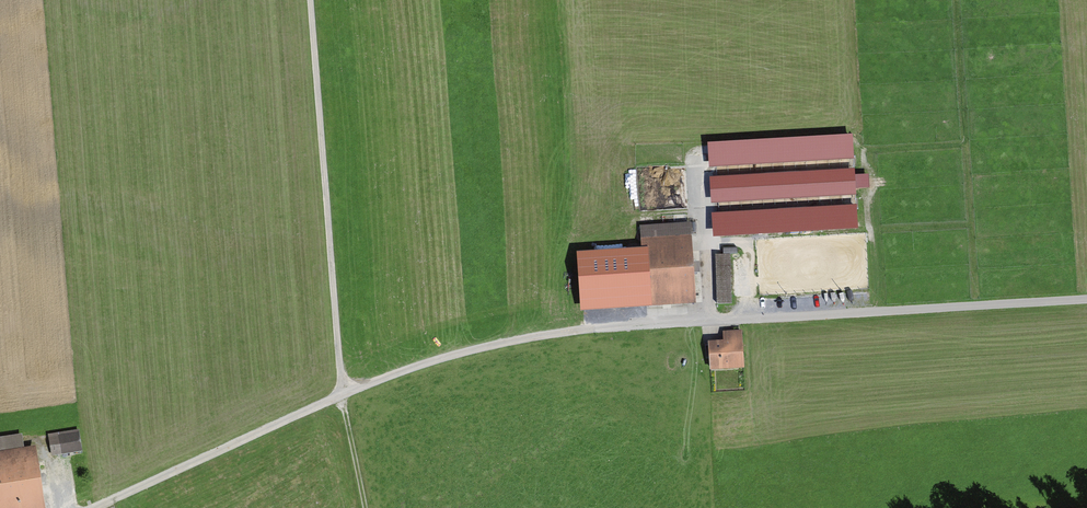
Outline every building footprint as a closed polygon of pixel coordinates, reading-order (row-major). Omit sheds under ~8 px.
[(849,137),(708,144),(712,241),(776,238),(829,234),(855,233),(849,137)] [(691,224),(640,226),(641,243),(625,244),(629,306),(645,305),(645,308),(695,305),(691,224)] [(749,251),(716,253),(719,305),(734,304),(734,296),(751,295),(749,251)] [(742,331),(722,332),(723,342),(708,343),(710,372),(744,369),(742,331)] [(79,430),(49,434),(52,456),(82,452),(79,430)] [(0,438),(0,507),(45,507),(36,447),(24,449),(22,435),(0,438)]
